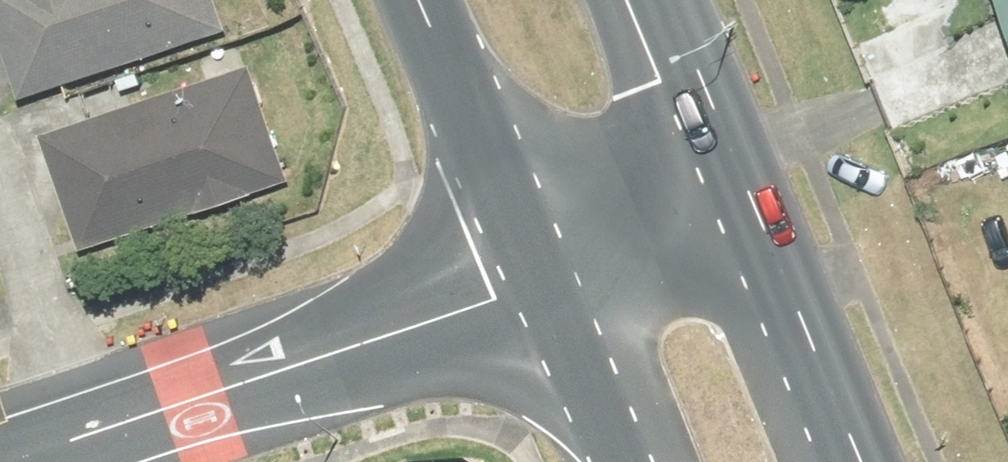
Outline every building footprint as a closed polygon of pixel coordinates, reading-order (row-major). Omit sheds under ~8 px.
[(32,93),(239,23),(231,0),(0,0),(32,93)] [(1007,42),(1007,0),(992,0),(1007,42)] [(261,63),(52,130),(90,248),(299,181),(261,63)]
